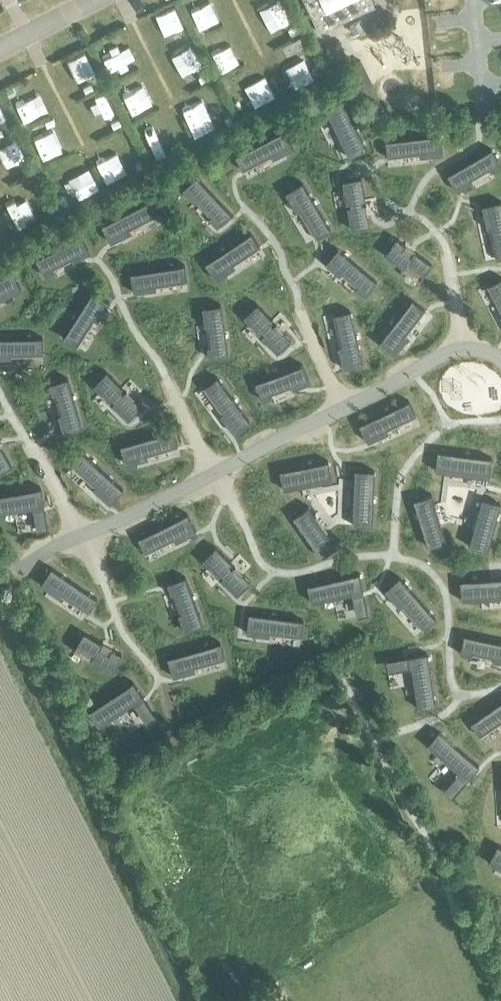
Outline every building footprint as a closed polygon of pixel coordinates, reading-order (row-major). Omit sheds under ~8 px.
[(326,18),(364,0),(308,0),(311,8),(319,4),(326,18)]
